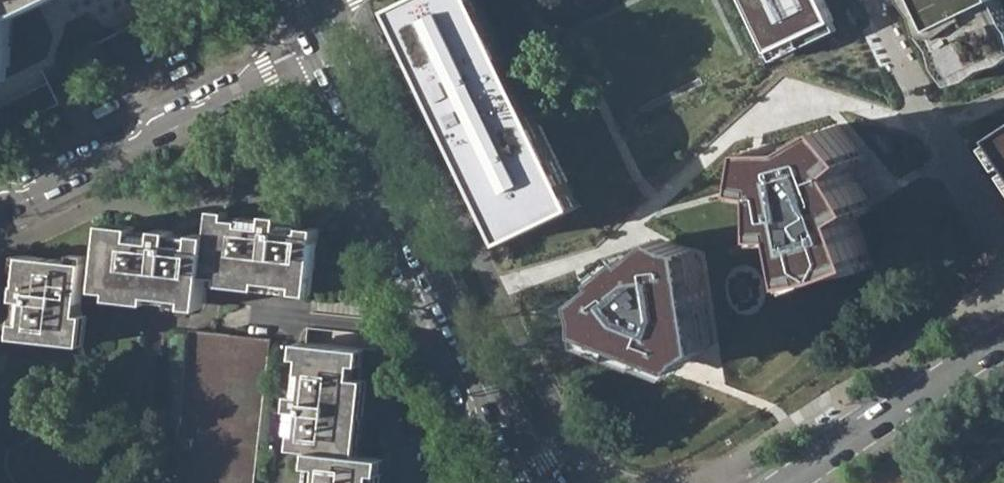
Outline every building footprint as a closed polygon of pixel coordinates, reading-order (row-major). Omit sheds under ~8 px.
[(16,69),(20,8),(36,0),(0,0),(0,58),(16,69)] [(389,12),(447,135),(500,248),(574,213),(473,0),(414,0),(389,12)] [(767,64),(842,28),(828,0),(736,0),(767,64)] [(959,76),(1003,54),(1003,26),(993,3),(999,0),(922,0),(959,76)] [(753,191),(774,193),(773,236),(791,234),(800,283),(837,275),(871,263),(852,220),(870,209),(864,197),(853,178),(847,172),(860,160),(846,142),(834,128),(800,149),(757,149),(753,191)] [(18,326),(17,343),(79,348),(84,292),(205,302),(207,276),(311,285),(316,226),(301,224),(300,230),(288,229),(290,213),(272,212),(271,223),(248,221),(249,217),(218,214),(216,239),(200,238),(200,243),(178,241),(179,226),(162,225),(161,239),(139,237),(139,231),(108,229),(104,268),(87,266),(87,261),(25,256),(22,286),(18,286),(16,302),(28,304),(26,327),(18,326)] [(652,243),(579,303),(583,333),(584,345),(671,377),(679,370),(703,353),(682,250),(665,246),(652,243)] [(173,482),(257,482),(271,339),(189,330),(173,482)] [(381,456),(354,453),(366,347),(306,341),(303,370),(308,371),(306,395),(293,394),(291,413),(303,414),(301,435),(297,434),(295,450),(321,453),(319,471),(325,472),(324,482),(378,482),(381,456)]
